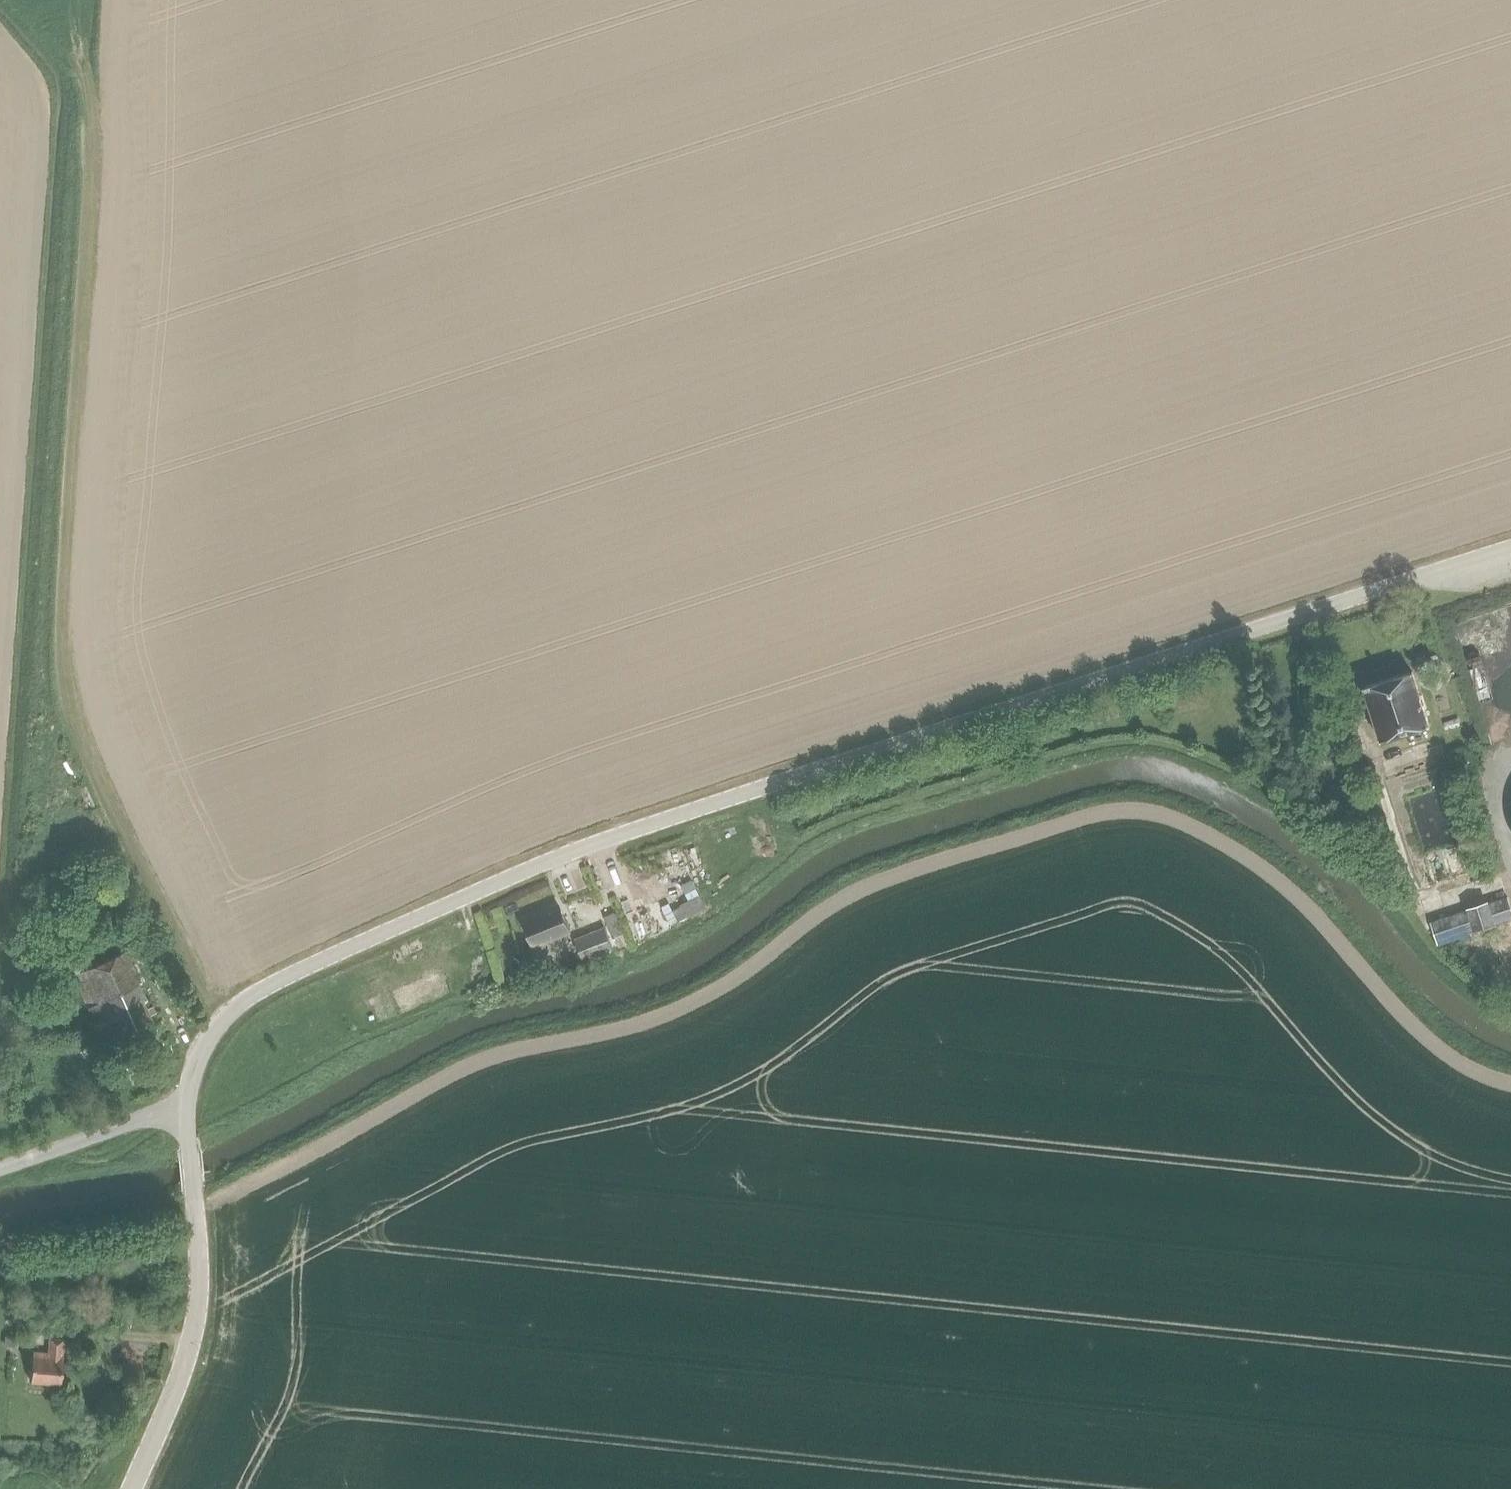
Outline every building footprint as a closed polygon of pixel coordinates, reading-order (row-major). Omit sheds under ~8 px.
[(1381,738),(1428,724),(1413,673),(1365,687),(1381,738)] [(688,900),(695,912),(706,907),(696,888),(685,894),(688,900)] [(1510,920),(1510,910),(1507,897),(1429,921),(1436,943),(1510,920)] [(557,906),(523,920),(535,948),(568,934),(557,906)] [(680,906),(672,910),(678,921),(686,917),(680,906)] [(623,934),(615,913),(605,917),(613,938),(623,934)] [(605,926),(576,937),(584,960),(614,948),(605,926)] [(101,1049),(124,1038),(128,1045),(158,1029),(143,1003),(150,1000),(141,984),(144,983),(126,950),(77,977),(102,1024),(91,1030),(101,1049)] [(130,1327),(130,1316),(122,1315),(121,1326),(130,1327)] [(5,1336),(4,1347),(14,1348),(15,1337),(5,1336)] [(59,1382),(62,1338),(46,1337),(45,1351),(31,1350),(29,1379),(59,1382)]
